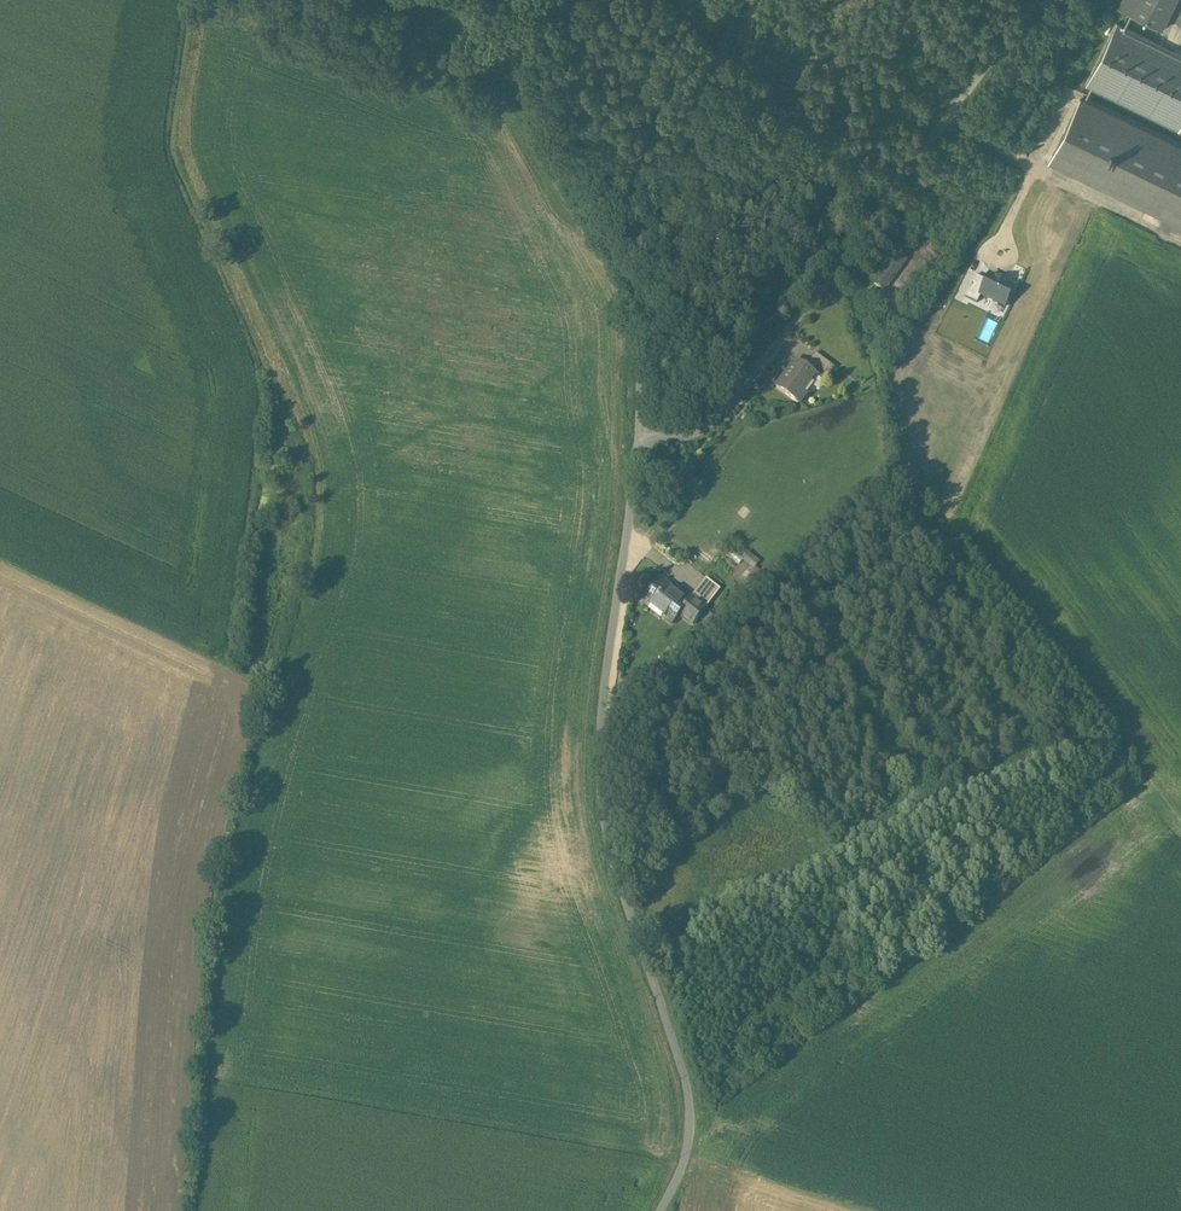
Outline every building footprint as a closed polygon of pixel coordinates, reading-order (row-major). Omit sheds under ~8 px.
[(1119,9),(1161,29),(1176,0),(1123,0),(1119,9)] [(1088,86),(1180,131),(1180,129),(1180,57),(1118,26),(1088,86)] [(1049,163),(1180,228),(1180,148),(1080,99),(1049,163)] [(897,252),(874,284),(884,291),(907,260),(897,252)] [(980,295),(986,281),(974,275),(965,297),(977,303),(980,296),(980,295)] [(1014,287),(989,275),(986,281),(980,295),(980,296),(1005,307),(1014,287)] [(835,368),(816,354),(807,366),(806,367),(815,374),(825,381),(835,368)] [(798,359),(777,387),(798,403),(805,394),(802,391),(815,374),(806,367),(807,366),(798,359)] [(707,578),(692,599),(707,609),(722,589),(707,578)] [(690,602),(660,580),(643,604),(673,626),(681,614),(690,602)] [(707,609),(692,599),(690,602),(681,614),(696,625),(707,609)]
